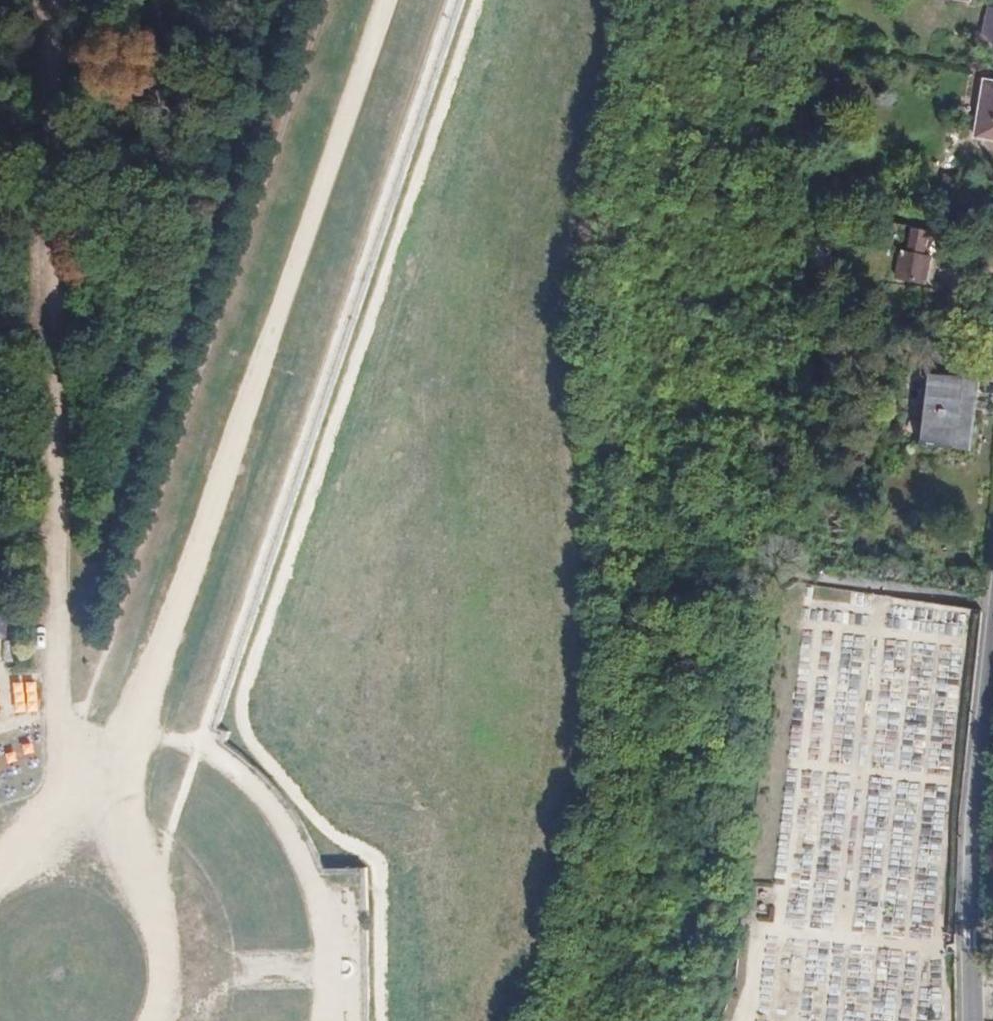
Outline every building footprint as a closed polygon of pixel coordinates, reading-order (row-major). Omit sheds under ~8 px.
[(982,43),(992,45),(992,8),(989,7),(982,43)] [(988,79),(977,135),(992,138),(992,80),(988,79)] [(904,248),(903,254),(931,259),(932,253),(925,251),(929,230),(915,227),(910,249),(904,248)] [(931,259),(903,254),(899,274),(929,277),(931,259)] [(931,373),(928,445),(974,448),(977,412),(974,412),(976,375),(931,373)]
